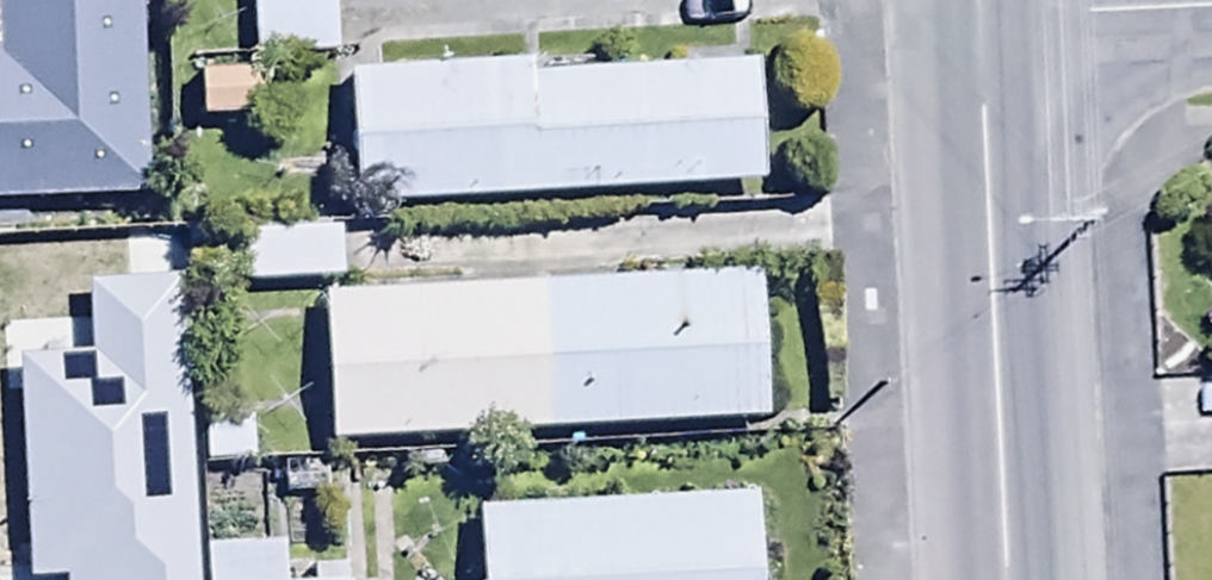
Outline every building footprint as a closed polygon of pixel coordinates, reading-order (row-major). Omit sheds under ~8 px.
[(141,202),(132,0),(0,0),(0,209),(141,202)] [(329,0),(252,0),(252,66),(330,65),(329,0)] [(526,84),(526,71),(347,79),(353,213),(760,196),(754,74),(526,84)] [(263,73),(196,76),(198,127),(265,123),(263,73)] [(336,242),(240,242),(240,288),(336,288),(336,242)] [(761,431),(756,283),(318,298),(324,448),(761,431)] [(477,579),(753,579),(751,508),(476,516),(477,579)] [(203,556),(204,579),(283,579),(282,553),(203,556)]
